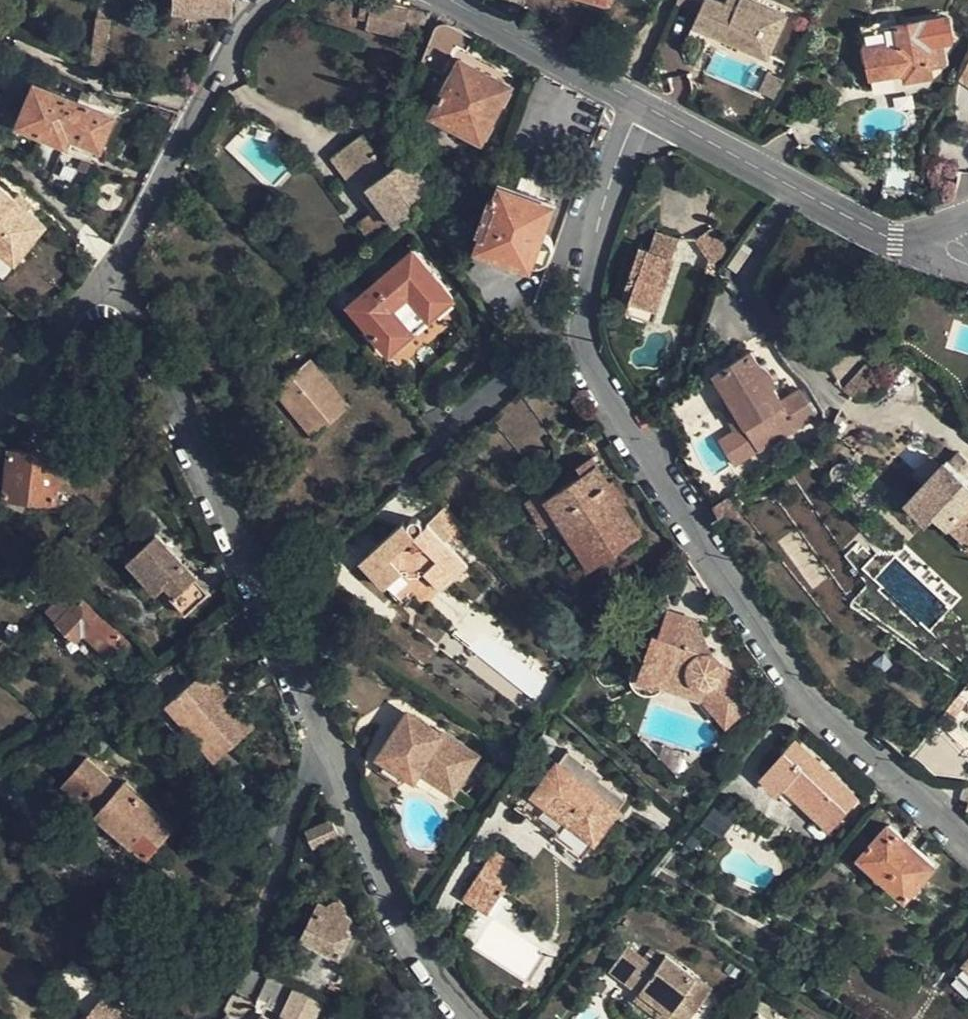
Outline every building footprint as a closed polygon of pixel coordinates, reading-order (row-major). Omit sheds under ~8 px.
[(174,9),(211,10),(211,0),(175,0),(174,9)] [(211,10),(233,11),(233,0),(211,0),(211,10)] [(382,0),(371,0),(365,29),(403,36),(407,15),(409,5),(382,0)] [(676,7),(696,16),(704,0),(678,0),(676,7)] [(707,0),(704,0),(696,16),(691,28),(767,59),(783,17),(745,0),(725,0),(722,6),(707,0)] [(110,3),(99,2),(95,18),(109,18),(110,3)] [(411,6),(409,5),(407,15),(424,24),(428,14),(426,13),(411,6)] [(946,16),(863,32),(872,79),(890,76),(892,78),(904,76),(905,81),(931,77),(932,67),(937,67),(935,46),(952,42),(946,16)] [(85,69),(100,77),(111,19),(109,18),(95,18),(85,69)] [(470,35),(446,23),(435,26),(420,62),(449,77),(430,113),(481,140),(511,84),(460,57),(472,36),(470,35)] [(783,81),(768,74),(758,94),(772,102),(783,81)] [(18,122),(68,142),(71,133),(103,147),(116,114),(35,80),(30,95),(11,87),(2,111),(20,118),(18,122)] [(362,132),(330,156),(374,210),(383,204),(397,223),(418,208),(411,198),(429,184),(408,156),(390,139),(376,150),(362,132)] [(106,147),(103,147),(71,133),(68,142),(67,144),(101,158),(106,147)] [(206,161),(196,155),(191,166),(200,172),(206,161)] [(488,198),(477,228),(482,230),(476,245),(531,264),(531,262),(537,262),(544,261),(550,257),(552,250),(553,243),(549,237),(543,233),(555,201),(500,180),(492,200),(488,198)] [(11,261),(41,225),(23,209),(12,199),(12,198),(0,186),(0,252),(11,261)] [(18,192),(12,198),(12,199),(23,209),(29,202),(18,192)] [(712,226),(696,237),(710,256),(704,272),(717,276),(727,249),(712,226)] [(636,313),(654,319),(675,258),(672,257),(677,238),(656,231),(650,248),(647,247),(641,265),(634,287),(645,290),(640,303),(636,313)] [(527,274),(531,264),(476,245),(473,254),(527,274)] [(11,261),(0,252),(0,273),(11,261)] [(404,262),(370,293),(389,312),(422,282),(404,262)] [(645,290),(634,287),(631,299),(640,303),(645,290)] [(312,298),(305,303),(316,314),(322,308),(312,298)] [(783,400),(754,351),(720,372),(735,400),(763,448),(819,414),(804,388),(783,400)] [(309,359),(276,387),(315,434),(349,405),(309,359)] [(879,392),(888,382),(867,365),(843,391),(850,396),(857,399),(863,399),(866,399),(872,397),(879,392)] [(741,459),(763,448),(735,400),(724,406),(737,428),(726,435),(741,459)] [(6,493),(42,496),(56,497),(57,486),(69,486),(71,468),(59,467),(60,453),(10,448),(6,493)] [(935,510),(967,540),(967,460),(959,452),(951,461),(948,459),(909,501),(928,519),(935,510)] [(577,467),(581,473),(596,463),(592,457),(577,467)] [(616,540),(621,546),(641,532),(621,501),(608,510),(596,491),(610,483),(596,463),(581,473),(544,499),(557,518),(563,514),(592,556),(616,540)] [(613,481),(610,483),(596,491),(608,510),(621,501),(624,499),(613,481)] [(62,499),(56,497),(42,496),(41,506),(61,508),(62,499)] [(463,524),(445,504),(423,525),(421,521),(417,520),(411,519),(408,521),(406,525),(402,521),(360,560),(403,605),(411,598),(394,579),(402,572),(426,574),(440,589),(466,565),(445,541),(463,524)] [(590,567),(621,546),(616,540),(592,556),(563,514),(557,518),(590,567)] [(175,595),(172,599),(183,611),(205,591),(194,578),(196,576),(157,533),(129,559),(156,589),(164,583),(175,595)] [(58,595),(45,609),(76,639),(83,632),(105,652),(115,643),(124,651),(131,644),(81,597),(71,607),(58,595)] [(648,687),(656,684),(660,673),(702,688),(730,720),(755,699),(735,678),(721,662),(715,652),(712,648),(707,648),(696,653),(690,623),(691,623),(686,611),(665,604),(649,652),(645,650),(635,680),(636,684),(643,688),(648,687)] [(219,702),(227,695),(205,670),(166,703),(214,757),(253,725),(236,706),(230,712),(219,702)] [(723,726),(730,720),(702,688),(660,673),(656,684),(698,701),(723,726)] [(236,706),(227,695),(219,702),(230,712),(236,706)] [(473,757),(408,714),(382,753),(376,749),(369,759),(387,771),(406,758),(451,788),(473,757)] [(802,794),(835,824),(859,798),(796,741),(763,777),(780,793),(784,789),(796,800),(802,794)] [(532,794),(578,831),(593,841),(625,800),(600,780),(602,777),(567,749),(532,794)] [(76,794),(86,803),(80,810),(90,821),(82,832),(114,860),(133,840),(146,851),(172,823),(122,780),(118,785),(86,757),(63,783),(76,794)] [(373,765),(365,777),(399,800),(407,788),(373,765)] [(571,840),(578,831),(532,794),(524,804),(571,840)] [(830,829),(835,824),(802,794),(796,800),(830,829)] [(309,819),(312,827),(328,820),(325,813),(309,819)] [(330,819),(328,820),(312,827),(307,829),(313,844),(336,835),(330,819)] [(890,825),(861,857),(907,897),(935,865),(890,825)] [(857,834),(849,844),(854,848),(862,839),(857,834)] [(494,851),(473,882),(497,898),(518,867),(494,851)] [(487,913),(497,898),(473,882),(463,897),(469,902),(487,913)] [(329,906),(319,900),(302,934),(339,954),(351,930),(345,928),(350,917),(344,913),(345,908),(343,904),(339,901),(335,901),(332,902),(329,906)] [(658,1018),(670,1018),(671,1018),(673,1018),(690,1018),(710,990),(664,958),(656,969),(626,949),(610,971),(639,993),(634,1001),(658,1018)] [(957,972),(967,982),(967,961),(957,972)] [(136,1018),(106,993),(84,1018),(135,1018),(136,1018)] [(634,1001),(624,1014),(632,1018),(658,1018),(634,1001)] [(326,1011),(309,1004),(306,1011),(322,1018),(324,1018),(326,1011)]
